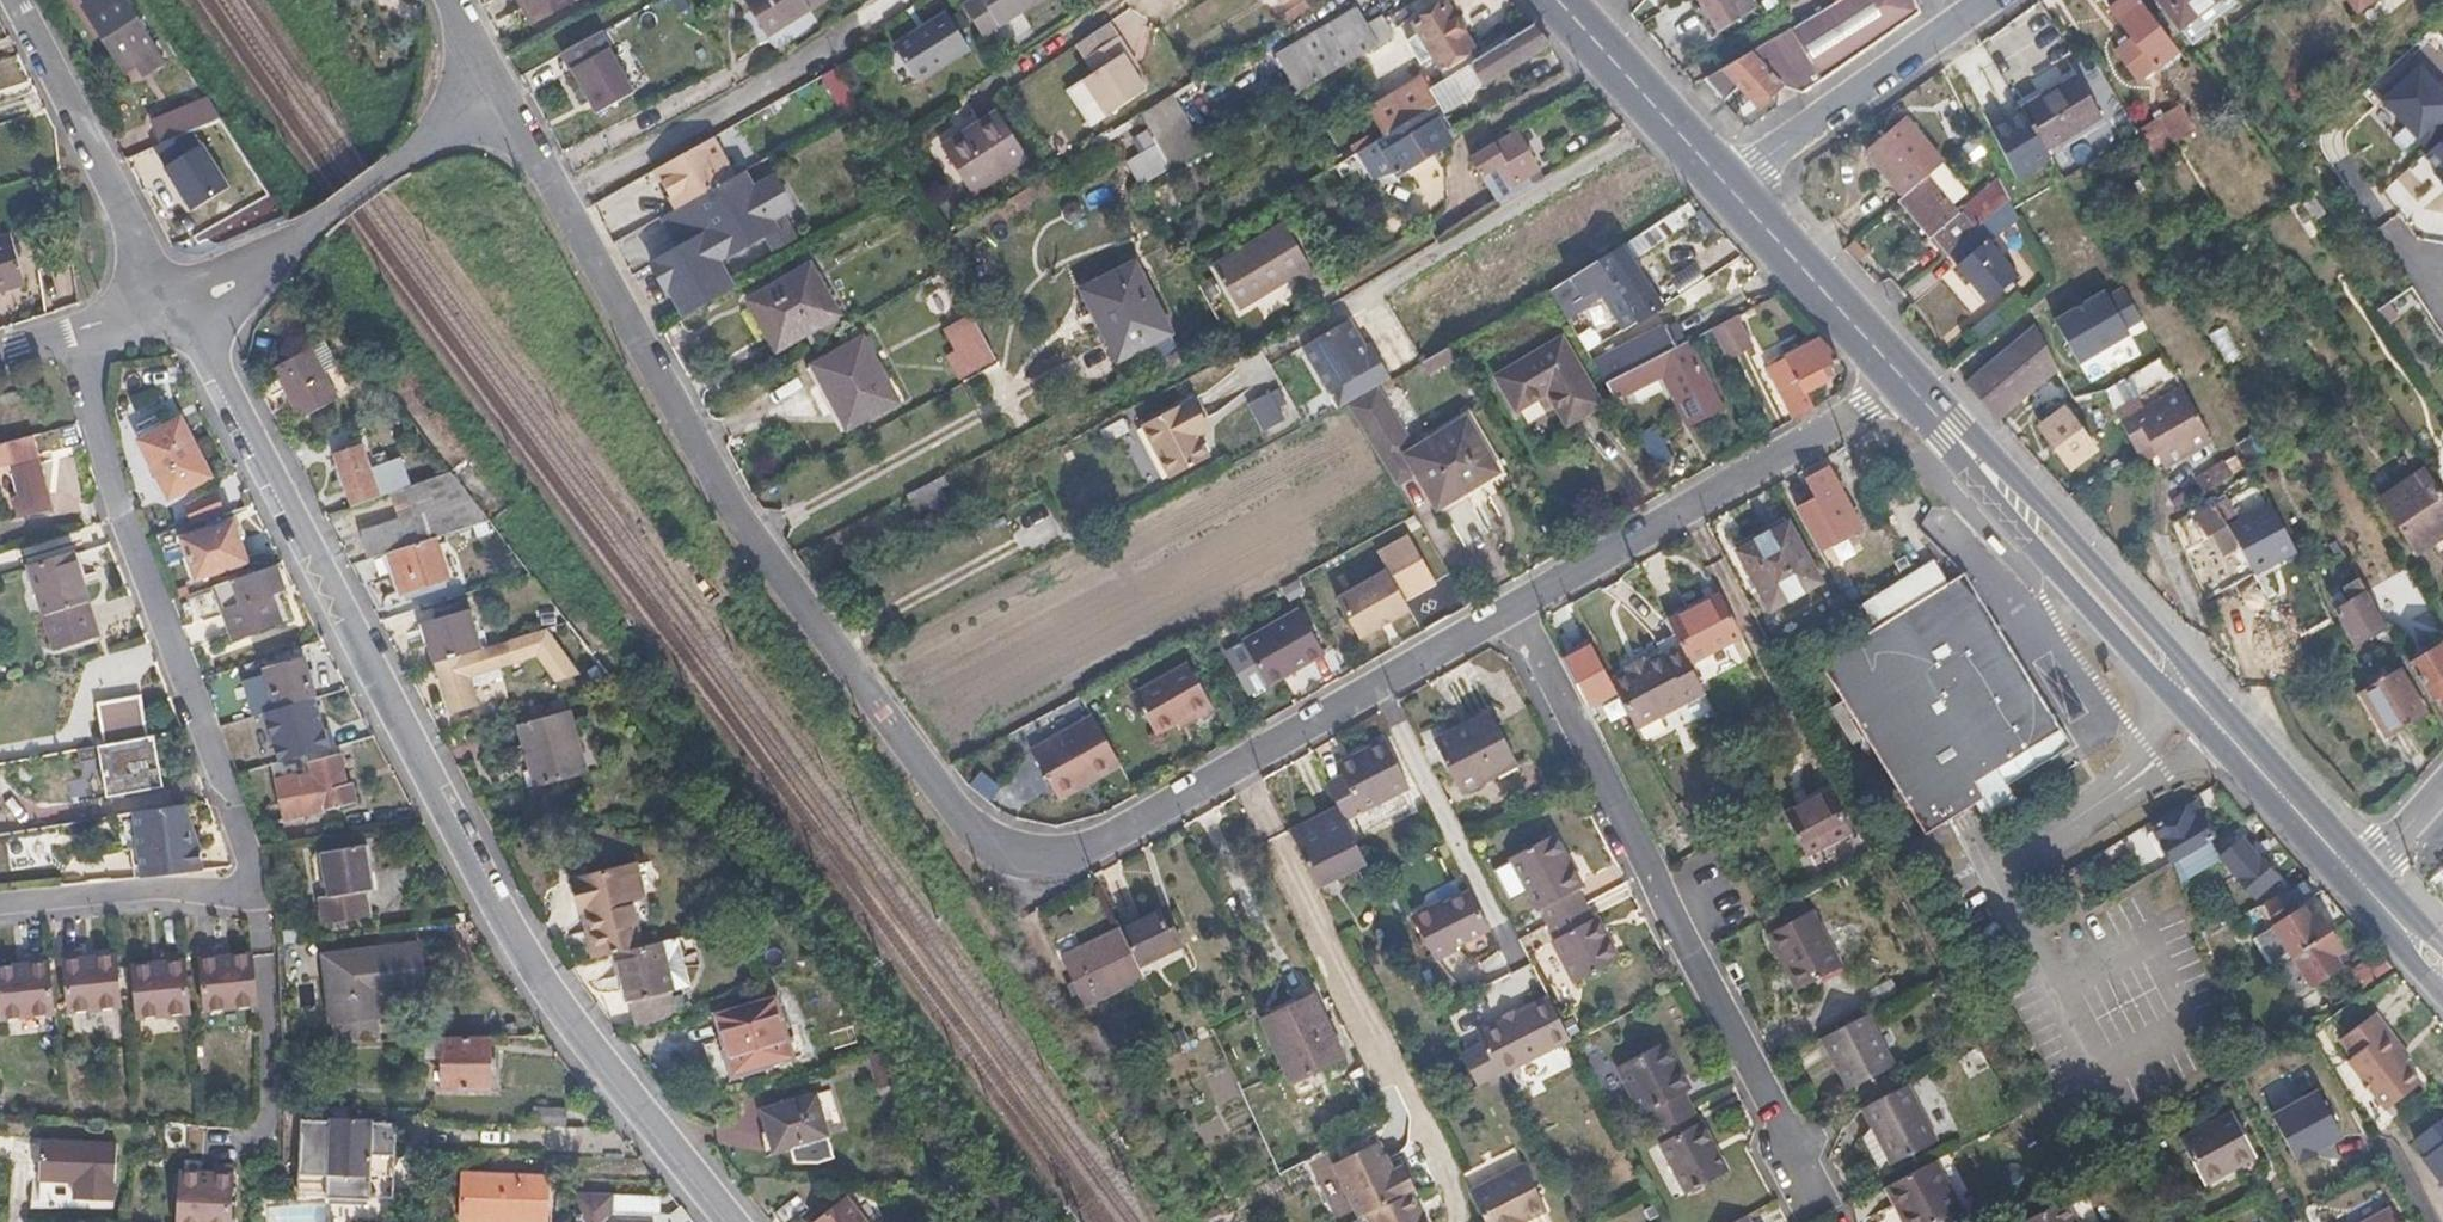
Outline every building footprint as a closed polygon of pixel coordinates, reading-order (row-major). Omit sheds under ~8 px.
[(128,0),(88,0),(86,1),(132,67),(161,49),(128,0)] [(338,8),(350,0),(333,0),(338,8)] [(535,22),(576,0),(522,0),(535,22)] [(822,0),(750,0),(769,33),(822,0)] [(1033,0),(967,0),(962,4),(981,34),(1033,0)] [(1306,3),(1304,0),(1300,0),(1277,14),(1281,19),(1306,3)] [(1720,33),(1753,12),(1745,0),(1700,0),(1720,33)] [(1919,11),(1914,0),(1842,0),(1704,78),(1726,101),(1744,88),(1758,105),(1766,106),(1779,81),(1801,94),(1919,11)] [(2135,0),(2101,0),(2130,36),(2113,49),(2137,78),(2173,47),(2135,0)] [(2211,0),(2156,0),(2177,26),(2211,0)] [(2369,0),(2348,0),(2356,11),(2369,0)] [(1290,91),(1389,32),(1380,15),(1363,26),(1349,6),(1269,55),(1290,91)] [(1467,54),(1440,10),(1418,23),(1423,33),(1411,40),(1425,62),(1438,55),(1449,76),(1467,65),(1462,57),(1467,54)] [(968,46),(945,11),(894,43),(916,79),(968,46)] [(1471,89),(1548,44),(1532,27),(1467,65),(1449,76),(1434,85),(1428,89),(1435,99),(1444,115),(1469,98),(1471,89)] [(635,91),(602,30),(564,51),(597,113),(635,91)] [(1143,88),(1131,70),(1136,65),(1126,48),(1118,34),(1085,54),(1094,67),(1071,83),(1070,91),(1088,122),(1143,88)] [(2442,138),(2442,85),(2410,52),(2369,87),(2429,151),(2442,138)] [(1435,99),(1428,89),(1434,85),(1426,72),(1420,75),(1419,73),(1367,105),(1383,131),(1435,99)] [(2099,115),(2074,73),(2022,104),(2018,105),(2045,150),(2099,117),(2099,115)] [(1207,145),(1175,88),(1146,107),(1176,163),(1207,145)] [(1383,131),(1375,137),(1361,145),(1372,164),(1386,155),(1396,173),(1453,139),(1454,135),(1456,135),(1444,115),(1435,99),(1383,131)] [(162,142),(209,120),(200,100),(154,121),(162,142)] [(1024,159),(995,112),(941,145),(969,192),(1024,159)] [(1128,152),(1151,142),(1139,116),(1117,125),(1128,152)] [(1926,174),(1941,161),(1904,118),(1864,153),(1891,183),(1900,195),(1926,174)] [(222,147),(209,120),(162,142),(173,166),(222,147)] [(1539,171),(1519,133),(1503,141),(1499,135),(1470,152),(1498,202),(1530,184),(1526,178),(1539,171)] [(781,149),(773,136),(745,151),(753,165),(781,149)] [(2429,151),(2426,153),(2442,173),(2442,138),(2429,151)] [(712,139),(659,168),(656,170),(666,189),(677,209),(733,177),(712,139)] [(793,206),(775,175),(754,187),(745,169),(733,177),(677,209),(666,214),(683,244),(655,261),(669,286),(672,285),(687,314),(737,286),(720,257),(778,224),(773,216),(793,206)] [(1958,210),(1926,174),(1900,195),(1898,198),(1930,235),(1934,233),(1947,248),(1985,215),(2008,196),(1998,176),(1958,210)] [(2322,214),(2311,198),(2300,205),(2312,222),(2322,214)] [(1675,210),(1642,233),(1653,248),(1685,225),(1675,210)] [(2017,269),(1989,237),(1997,229),(1985,215),(1947,248),(1988,295),(2017,269)] [(1241,303),(1295,271),(1301,280),(1316,270),(1285,218),(1216,259),(1241,303)] [(5,233),(0,235),(0,289),(21,283),(5,233)] [(1565,312),(1599,292),(1622,330),(1657,307),(1621,242),(1548,285),(1565,312)] [(839,311),(811,262),(751,297),(781,347),(839,311)] [(1174,335),(1139,265),(1087,290),(1100,314),(1103,312),(1126,359),(1174,335)] [(924,297),(934,317),(949,310),(939,290),(924,297)] [(1394,373),(1373,335),(1366,340),(1352,313),(1304,342),(1340,405),(1349,400),(1380,382),(1394,373)] [(971,314),(944,328),(955,350),(946,356),(959,382),(998,361),(971,314)] [(1750,348),(1734,317),(1710,329),(1728,361),(1750,348)] [(1999,415),(2056,368),(2034,321),(1966,379),(1999,415)] [(1688,341),(1677,348),(1666,328),(1612,356),(1610,352),(1594,361),(1621,409),(1628,406),(1625,398),(1666,377),(1691,426),(1724,408),(1688,341)] [(1598,405),(1563,337),(1514,362),(1530,396),(1563,379),(1581,414),(1598,405)] [(898,401),(865,339),(816,367),(840,407),(851,426),(898,401)] [(1830,380),(1826,369),(1842,362),(1822,340),(1768,366),(1794,419),(1812,408),(1805,392),(1830,380)] [(1188,364),(1179,346),(1163,355),(1171,373),(1188,364)] [(337,381),(322,358),(310,366),(308,364),(276,386),(300,422),(332,400),(325,389),(337,381)] [(396,397),(377,371),(364,382),(382,407),(396,397)] [(1496,469),(1465,416),(1416,445),(1380,382),(1349,400),(1376,446),(1397,481),(1418,468),(1437,503),(1496,469)] [(1281,389),(1247,397),(1254,427),(1288,419),(1281,389)] [(2208,436),(2182,389),(2137,417),(2130,407),(2118,415),(2139,457),(2152,450),(2161,464),(2208,436)] [(1206,427),(1188,397),(1143,421),(1171,473),(1209,452),(1199,432),(1206,427)] [(2094,447),(2063,406),(2039,426),(2071,466),(2094,447)] [(210,475),(180,418),(137,440),(167,498),(210,475)] [(1675,458),(1656,427),(1638,438),(1657,469),(1675,458)] [(40,436),(39,431),(0,441),(0,462),(11,459),(24,511),(57,503),(40,436)] [(367,474),(357,447),(331,457),(350,507),(391,492),(383,469),(367,474)] [(1836,480),(1828,465),(1805,480),(1814,495),(1794,508),(1812,536),(1855,511),(1836,480)] [(2425,468),(2380,500),(2415,553),(2442,533),(2442,493),(2425,468)] [(403,488),(416,519),(363,537),(370,560),(390,554),(405,594),(406,594),(408,600),(449,586),(447,579),(448,579),(436,537),(491,518),(465,483),(453,470),(403,488)] [(916,509),(944,494),(941,486),(948,482),(945,474),(908,493),(916,509)] [(223,514),(216,491),(182,507),(187,525),(223,514)] [(2224,518),(2225,515),(2232,509),(2222,495),(2192,514),(2205,534),(2210,532),(2222,550),(2238,539),(2224,518)] [(1804,556),(1783,519),(1734,546),(1755,582),(1804,556)] [(244,560),(231,521),(180,536),(194,577),(244,560)] [(1404,599),(1435,582),(1410,535),(1379,553),(1390,570),(1337,598),(1360,638),(1410,610),(1404,599)] [(31,567),(46,616),(56,647),(98,634),(73,554),(31,567)] [(1819,583),(1804,556),(1755,582),(1770,609),(1819,583)] [(2004,799),(2000,792),(2074,744),(2090,735),(2079,717),(2030,638),(2013,648),(1964,570),(1948,580),(1934,558),(1854,605),(1846,593),(1834,600),(1841,612),(1806,635),(1929,831),(1955,815),(1987,795),(1989,799),(1993,806),(2004,799)] [(273,592),(283,588),(275,564),(215,586),(234,639),(283,622),(273,592)] [(2386,623),(2384,620),(2358,577),(2345,586),(2353,600),(2337,611),(2356,642),(2386,623)] [(547,629),(510,579),(489,586),(527,635),(547,629)] [(1743,634),(1723,594),(1671,623),(1682,644),(1693,662),(1743,634)] [(1325,653),(1301,608),(1244,638),(1266,684),(1325,653)] [(481,648),(470,610),(427,623),(438,661),(481,648)] [(590,685),(547,629),(527,635),(557,675),(540,681),(551,697),(590,685)] [(479,703),(470,673),(514,661),(508,641),(481,648),(438,661),(454,710),(479,703)] [(2442,643),(2410,664),(2431,700),(2442,692),(2442,644),(2442,643)] [(1614,692),(1627,715),(1637,733),(1708,693),(1693,662),(1682,644),(1664,654),(1662,650),(1645,660),(1643,655),(1627,663),(1629,669),(1609,680),(1614,692)] [(1609,680),(1590,647),(1562,663),(1586,707),(1614,692),(1609,680)] [(313,685),(305,659),(267,671),(275,696),(313,685)] [(1218,707),(1195,664),(1138,695),(1159,734),(1179,721),(1183,728),(1218,707)] [(2425,710),(2398,668),(2361,692),(2388,735),(2425,710)] [(159,736),(150,693),(107,701),(115,743),(85,749),(87,762),(110,757),(117,796),(171,786),(163,735),(159,736)] [(317,697),(268,712),(283,764),(337,748),(331,725),(326,727),(317,697)] [(584,774),(565,709),(517,722),(534,787),(584,774)] [(1491,710),(1474,720),(1437,738),(1463,791),(1501,772),(1518,763),(1491,710)] [(1036,750),(1058,792),(1061,800),(1124,765),(1098,716),(1036,750)] [(1410,786),(1386,739),(1356,754),(1337,763),(1341,772),(1327,779),(1344,813),(1347,819),(1410,786)] [(357,803),(352,783),(347,785),(339,756),(313,763),(315,770),(275,782),(285,822),(357,803)] [(1855,834),(1835,794),(1790,817),(1811,857),(1855,834)] [(200,863),(214,860),(214,857),(212,847),(192,807),(126,817),(131,851),(147,848),(150,869),(200,863)] [(2212,839),(2200,819),(2196,821),(2187,807),(2152,828),(2171,863),(2179,858),(2210,840),(2212,839)] [(1344,813),(1317,826),(1293,837),(1318,885),(1368,861),(1347,819),(1344,813)] [(49,831),(7,832),(8,867),(50,866),(49,831)] [(1581,885),(1554,832),(1511,854),(1537,906),(1543,908),(1548,920),(1586,901),(1578,887),(1581,885)] [(2261,860),(2242,838),(2221,857),(2255,895),(2276,877),(2261,860)] [(2220,857),(2210,840),(2179,858),(2188,876),(2220,857)] [(326,923),(373,917),(373,910),(368,877),(375,876),(370,847),(327,855),(333,895),(323,897),(326,923)] [(619,953),(625,980),(627,991),(635,1031),(692,1007),(680,941),(662,944),(653,896),(668,893),(663,864),(585,878),(601,956),(619,953)] [(1487,928),(1469,891),(1434,910),(1432,905),(1414,914),(1436,961),(1462,949),(1458,942),(1487,928)] [(1618,958),(1597,915),(1592,915),(1586,901),(1548,920),(1557,936),(1554,937),(1575,978),(1618,958)] [(1181,944),(1164,908),(1121,929),(1139,964),(1181,944)] [(2292,956),(2330,932),(2317,913),(2311,917),(2305,908),(2274,926),(2292,956)] [(1818,920),(1797,931),(1774,943),(1799,992),(1842,968),(1818,920)] [(1139,964),(1121,929),(1064,958),(1086,1004),(1144,975),(1139,964)] [(2343,965),(2336,954),(2342,950),(2330,932),(2292,956),(2310,985),(2343,965)] [(288,944),(288,954),(289,963),(321,960),(319,941),(288,944)] [(114,1003),(107,952),(72,957),(70,948),(51,951),(60,1013),(114,1003)] [(38,949),(19,952),(21,960),(0,963),(0,1016),(46,1010),(38,949)] [(184,1010),(174,949),(155,952),(156,960),(121,967),(129,1019),(184,1010)] [(428,991),(424,949),(388,952),(387,949),(329,957),(336,1021),(388,1016),(387,996),(428,991)] [(247,1004),(239,952),(204,960),(202,951),(183,955),(195,1015),(247,1004)] [(2365,986),(2391,969),(2377,953),(2354,968),(2365,986)] [(1345,1054),(1313,992),(1263,1016),(1293,1080),(1345,1054)] [(1570,1038),(1547,993),(1526,1003),(1549,1049),(1570,1038)] [(794,1059),(778,1001),(715,1017),(726,1054),(731,1054),(736,1075),(794,1059)] [(1549,1049),(1526,1003),(1475,1028),(1482,1042),(1462,1051),(1478,1086),(1549,1049)] [(114,1010),(89,1013),(91,1031),(115,1029),(114,1010)] [(1900,1061),(1873,1011),(1830,1035),(1857,1084),(1900,1061)] [(2409,1059),(2388,1031),(2374,1013),(2339,1041),(2351,1057),(2345,1063),(2384,1111),(2420,1083),(2404,1063),(2409,1059)] [(489,1091),(490,1038),(431,1038),(431,1056),(443,1056),(442,1090),(489,1091)] [(1689,1086),(1665,1038),(1656,1043),(1617,1064),(1641,1110),(1644,1108),(1654,1127),(1692,1107),(1682,1090),(1689,1086)] [(875,1090),(904,1083),(894,1049),(891,1045),(865,1053),(875,1090)] [(1942,1132),(1914,1081),(1870,1106),(1899,1157),(1942,1132)] [(2320,1086),(2268,1113),(2294,1163),(2346,1136),(2320,1086)] [(836,1157),(817,1093),(762,1109),(775,1151),(792,1147),(796,1161),(820,1162),(836,1157)] [(567,1125),(568,1108),(536,1106),(535,1123),(553,1125),(567,1125)] [(1713,1144),(1692,1107),(1654,1127),(1664,1147),(1660,1149),(1684,1193),(1718,1174),(1705,1150),(1713,1144)] [(2256,1159),(2234,1114),(2184,1139),(2206,1183),(2256,1159)] [(394,1171),(396,1122),(373,1122),(373,1119),(330,1117),(330,1120),(303,1118),(301,1172),(329,1174),(328,1194),(369,1196),(371,1170),(394,1171)] [(584,1143),(585,1126),(567,1125),(553,1125),(552,1141),(584,1143)] [(2417,1148),(2427,1160),(2422,1164),(2442,1191),(2442,1125),(2417,1148)] [(1414,1191),(1420,1189),(1409,1165),(1397,1170),(1384,1140),(1338,1161),(1364,1215),(1371,1213),(1375,1221),(1429,1221),(1414,1191)] [(1726,1170),(1713,1144),(1705,1150),(1718,1174),(1726,1170)] [(121,1201),(118,1157),(117,1145),(44,1148),(46,1188),(80,1186),(82,1202),(121,1201)] [(1941,1154),(1894,1180),(1909,1206),(1907,1208),(1915,1221),(1927,1221),(1966,1200),(1941,1154)] [(1526,1216),(1544,1207),(1523,1164),(1470,1190),(1486,1221),(1529,1221),(1526,1216)] [(230,1169),(211,1168),(210,1177),(176,1175),(174,1221),(226,1221),(230,1169)] [(545,1180),(462,1175),(459,1221),(461,1221),(543,1221),(545,1180)] [(641,1198),(606,1196),(576,1195),(575,1221),(640,1221),(641,1198)] [(847,1197),(813,1221),(867,1221),(847,1197)] [(2066,1202),(2026,1221),(2076,1221),(2066,1202)] [(317,1207),(264,1209),(264,1221),(317,1221),(317,1207)] [(1745,1214),(1730,1221),(1750,1221),(1745,1214)]
